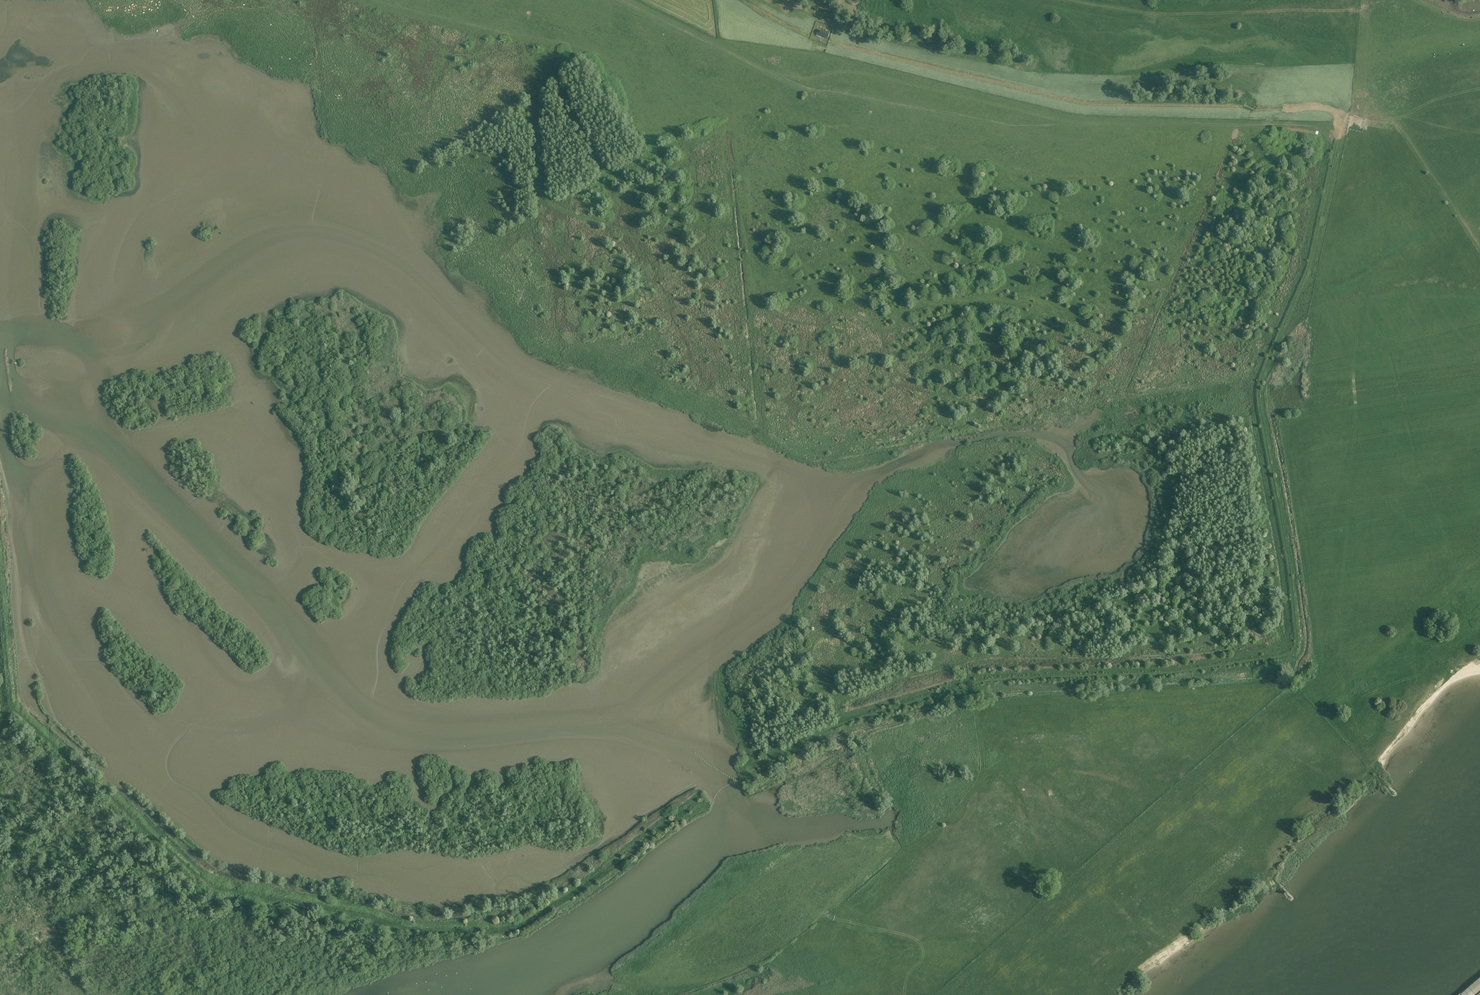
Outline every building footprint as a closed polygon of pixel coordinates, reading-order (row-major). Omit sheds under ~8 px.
[(819,35),(828,39),(829,33),(821,30),(819,35)]
